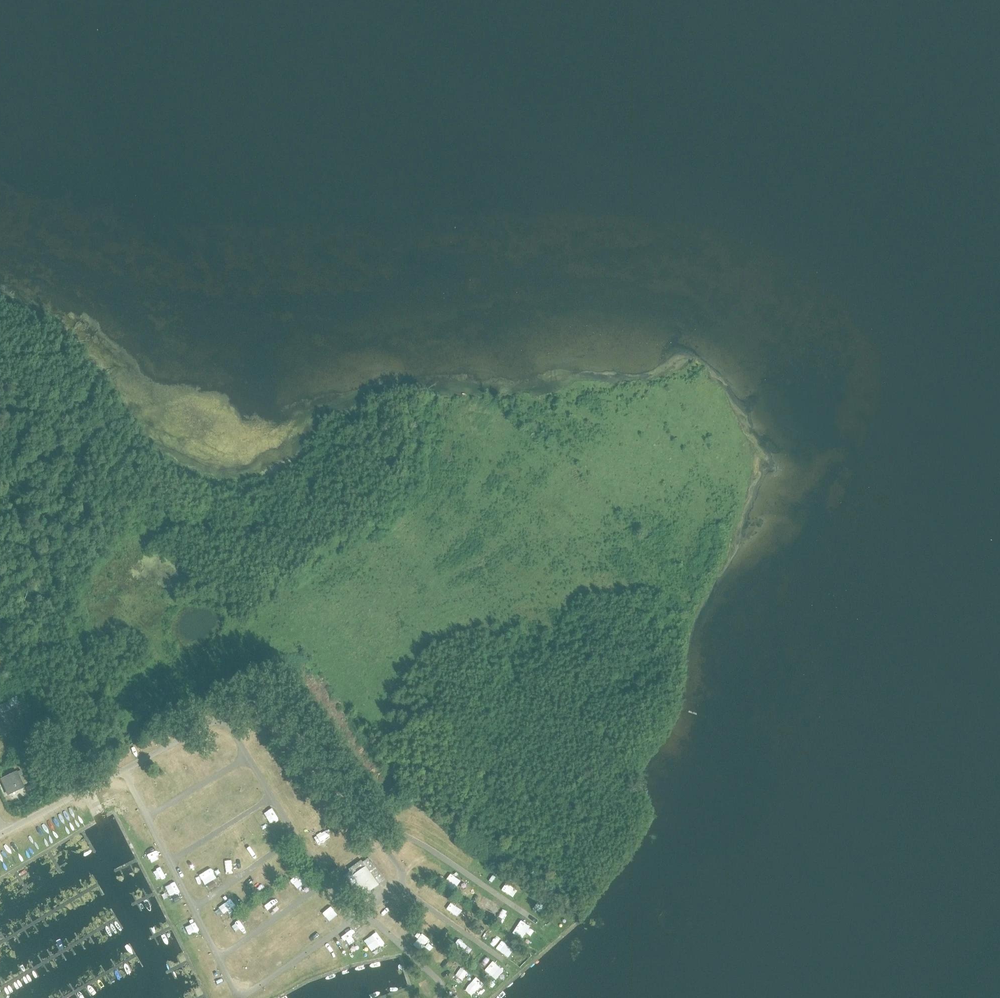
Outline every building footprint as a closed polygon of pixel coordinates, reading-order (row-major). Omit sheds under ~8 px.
[(132,695),(134,702),(146,698),(143,691),(132,695)] [(12,706),(21,703),(19,695),(9,698),(12,706)] [(11,708),(7,701),(0,705),(0,713),(11,708)] [(21,770),(16,773),(5,778),(0,780),(4,787),(7,786),(10,794),(25,787),(19,776),(23,774),(21,770)] [(286,797),(299,792),(295,784),(283,789),(286,797)] [(236,802),(224,810),(229,817),(241,809),(236,802)] [(230,818),(235,826),(250,818),(245,810),(230,818)] [(142,842),(146,840),(150,848),(155,845),(147,829),(138,834),(142,842)] [(157,868),(165,864),(159,854),(152,858),(157,868)] [(350,872),(344,877),(359,898),(365,894),(365,893),(377,883),(378,885),(385,880),(369,858),(363,863),(361,861),(349,870),(350,872)] [(499,871),(495,878),(501,881),(505,874),(499,871)] [(454,899),(452,903),(464,909),(466,905),(454,899)] [(266,912),(273,909),(268,900),(262,903),(266,912)] [(175,910),(178,918),(191,913),(187,904),(175,910)] [(391,909),(386,918),(395,922),(400,914),(391,909)] [(309,923),(312,932),(325,929),(321,919),(309,923)] [(187,924),(191,936),(200,932),(196,921),(187,924)] [(399,928),(405,935),(412,929),(406,922),(399,928)] [(441,938),(449,927),(443,923),(436,935),(441,938)] [(378,940),(384,933),(380,928),(373,935),(378,940)] [(417,948),(428,937),(422,930),(410,941),(417,948)] [(343,949),(353,944),(345,931),(335,936),(343,949)] [(204,939),(195,944),(200,956),(210,951),(204,939)] [(511,957),(517,948),(509,943),(503,951),(511,957)] [(316,950),(324,962),(330,958),(325,951),(328,949),(325,944),(316,950)] [(480,973),(469,983),(474,990),(486,980),(480,973)] [(206,978),(212,987),(220,982),(214,974),(206,978)] [(457,987),(449,993),(453,997),(467,997),(457,987)]
